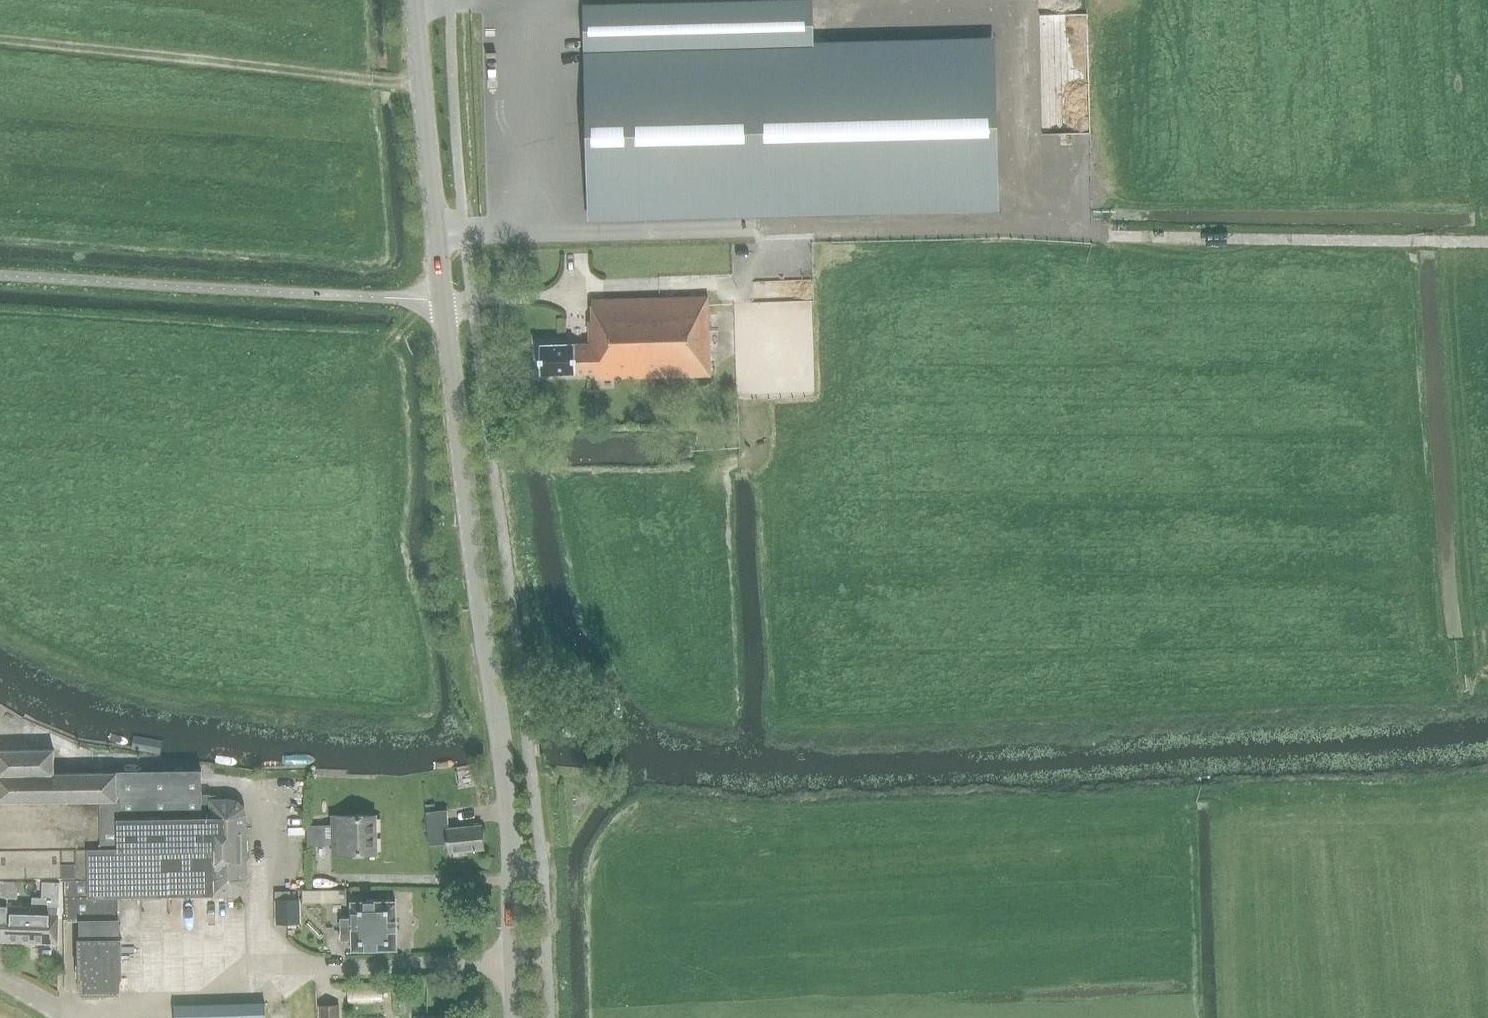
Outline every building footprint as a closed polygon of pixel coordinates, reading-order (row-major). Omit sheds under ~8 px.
[(1029,2),(1028,7),(1028,11),(1028,14),(1029,18),(1030,23),(1033,28),(1037,32),(1039,34),(1042,36),(1049,39),(1058,41),(1062,40),(1071,38),(1076,35),(1079,32),(1083,27),(1085,23),(1087,17),(1088,13),(1088,7),(1087,4),(1086,0),(1030,0),(1029,2)] [(588,10),(593,215),(997,205),(993,42),(811,47),(810,5),(588,10)] [(707,297),(701,297),(591,300),(592,320),(588,320),(589,344),(538,345),(539,374),(595,372),(595,379),(709,375),(707,297)] [(116,772),(54,773),(53,749),(0,750),(0,877),(62,876),(62,879),(66,879),(67,919),(80,919),(81,938),(79,938),(80,977),(81,977),(81,992),(82,998),(99,998),(99,992),(120,992),(120,977),(122,977),(121,938),(119,938),(119,895),(212,894),(231,894),(238,892),(244,886),(246,879),(245,815),(243,807),(237,801),(229,799),(211,800),(211,801),(201,801),(200,770),(116,772)] [(448,852),(484,849),(482,825),(448,828),(446,810),(426,812),(429,845),(447,844),(448,852)] [(331,816),(331,824),(306,825),(307,845),(332,844),(332,855),(377,854),(376,815),(331,816)] [(17,881),(8,881),(7,898),(16,898),(17,881)] [(5,941),(31,942),(58,943),(59,908),(59,882),(42,882),(41,898),(32,897),(32,907),(6,906),(5,941)] [(339,891),(330,891),(330,903),(339,903),(339,891)] [(296,923),(295,899),(275,900),(276,924),(296,923)] [(396,949),(395,901),(351,902),(351,918),(340,918),(341,940),(352,939),(352,950),(396,949)] [(175,1008),(175,1017),(264,1017),(263,1005),(175,1008)] [(318,1006),(319,1017),(334,1017),(333,1005),(318,1006)]
